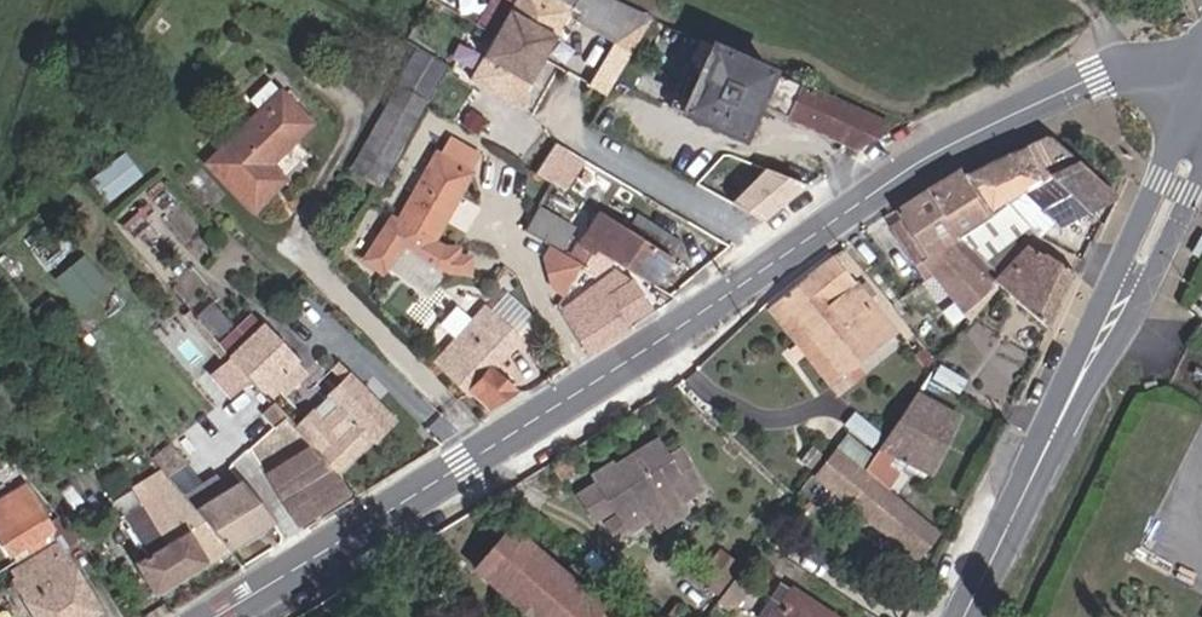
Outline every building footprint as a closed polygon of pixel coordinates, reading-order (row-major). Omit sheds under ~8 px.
[(471,78),(518,105),(577,0),(516,0),(471,78)] [(614,0),(590,0),(578,21),(633,52),(654,18),(614,0)] [(882,124),(712,45),(681,112),(740,139),(757,102),(854,146),(880,129),(882,124)] [(351,168),(359,173),(407,90),(400,86),(351,168)] [(407,90),(359,173),(377,184),(425,100),(407,90)] [(206,162),(252,208),(285,177),(270,163),(311,121),(282,92),(206,162)] [(1049,136),(1029,145),(1051,173),(1079,210),(1113,192),(1049,136)] [(434,241),(472,173),(471,173),(480,156),(449,138),(439,156),(437,155),(399,223),(392,219),(368,262),(387,272),(395,261),(405,247),(438,272),(469,276),(471,257),(458,256),(459,248),(444,246),(434,241)] [(289,171),(310,151),(299,140),(279,160),(289,171)] [(555,141),(538,172),(568,188),(585,157),(555,141)] [(1007,201),(1016,210),(1051,173),(1029,145),(1028,144),(965,173),(989,214),(1007,201)] [(92,179),(108,200),(138,176),(122,156),(92,179)] [(736,198),(771,224),(800,184),(765,159),(736,198)] [(739,177),(719,162),(694,185),(725,202),(739,177)] [(961,166),(927,188),(960,235),(989,214),(965,173),(961,166)] [(1016,210),(1039,232),(1053,219),(1056,222),(1079,210),(1051,173),(1016,210)] [(968,256),(974,250),(960,235),(927,188),(897,207),(928,258),(923,261),(960,308),(990,280),(968,256)] [(1001,282),(1050,325),(1075,271),(1031,243),(1039,232),(1016,210),(1007,201),(989,214),(960,235),(974,250),(999,274),(997,277),(1001,282)] [(574,229),(538,208),(525,231),(554,248),(561,252),(574,229)] [(595,248),(656,285),(673,260),(627,230),(600,213),(571,257),(584,265),(595,248)] [(638,214),(627,230),(673,260),(684,243),(638,214)] [(438,272),(405,247),(395,261),(431,289),(442,275),(438,272)] [(564,293),(584,265),(571,257),(561,252),(554,248),(548,259),(554,286),(564,293)] [(106,283),(84,258),(58,280),(80,305),(106,283)] [(805,279),(778,299),(838,373),(893,331),(851,282),(849,284),(827,259),(804,277),(805,279)] [(652,306),(638,285),(617,271),(560,311),(586,354),(629,327),(626,322),(652,306)] [(530,320),(497,290),(482,307),(516,337),(530,320)] [(231,324),(212,304),(200,315),(218,334),(231,324)] [(432,362),(467,396),(472,391),(489,408),(514,391),(493,370),(519,340),(516,337),(482,307),(472,318),(432,362)] [(917,330),(938,351),(961,328),(940,307),(917,330)] [(253,317),(221,346),(231,357),(234,354),(264,328),(253,317)] [(295,361),(264,328),(234,354),(265,388),(266,387),(272,393),(278,388),(272,382),(295,361)] [(251,378),(231,357),(214,372),(234,394),(251,378)] [(395,417),(336,357),(331,362),(341,373),(291,422),(336,472),(372,438),(373,439),(395,417)] [(960,390),(968,376),(941,360),(933,374),(960,390)] [(295,361),(272,382),(278,388),(284,395),(307,373),(295,361)] [(1201,390),(1201,380),(1193,373),(1181,388),(1195,399),(1201,390)] [(864,467),(888,486),(906,461),(930,471),(958,415),(953,412),(927,398),(916,392),(874,453),(864,467)] [(266,416),(286,438),(260,460),(301,527),(351,498),(336,472),(291,422),(277,407),(266,416)] [(845,431),(822,461),(837,474),(829,483),(830,484),(850,500),(918,554),(938,531),(862,470),(864,467),(874,453),(845,431)] [(659,442),(596,479),(628,532),(651,518),(678,502),(702,488),(682,454),(670,461),(659,442)] [(185,497),(165,473),(136,490),(168,546),(139,564),(159,595),(230,550),(185,497)] [(185,497),(230,550),(275,523),(242,485),(228,493),(218,477),(185,497)] [(850,500),(830,484),(822,494),(842,510),(850,500)] [(61,513),(47,521),(26,487),(0,503),(0,535),(18,565),(8,572),(36,616),(88,616),(100,610),(63,548),(79,537),(61,513)] [(678,502),(651,518),(657,528),(684,512),(678,502)] [(476,566),(536,616),(615,616),(510,527),(476,566)] [(735,573),(742,564),(719,546),(694,574),(719,593),(735,573)] [(719,593),(715,599),(731,611),(751,585),(735,573),(719,593)] [(773,616),(836,616),(792,589),(773,616)]
